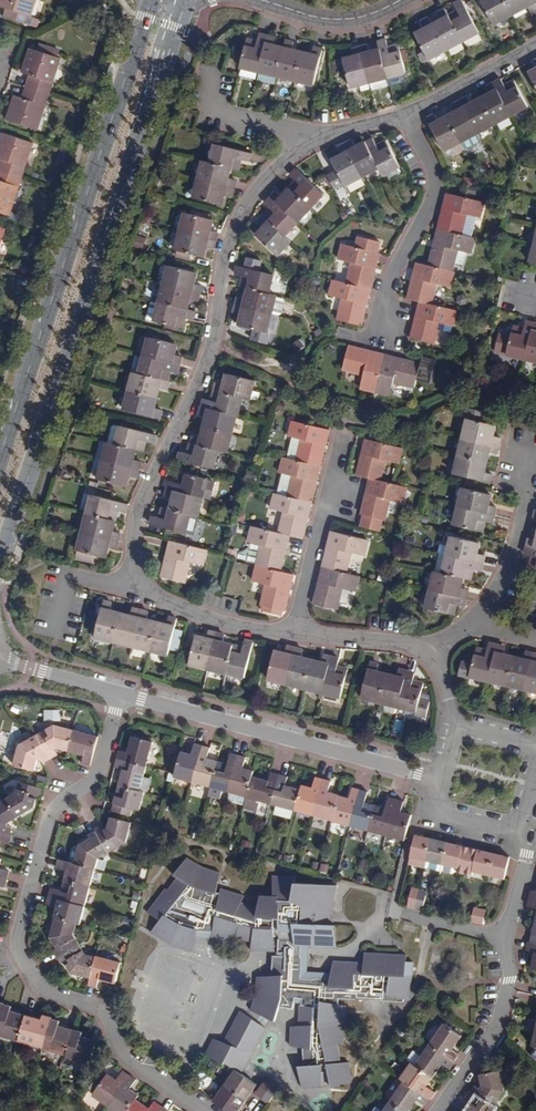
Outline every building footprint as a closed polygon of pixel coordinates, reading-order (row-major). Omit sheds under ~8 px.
[(37,0),(1,0),(0,2),(12,6),(10,12),(8,19),(29,25),(37,0)] [(511,16),(502,0),(480,0),(494,26),(511,16)] [(527,8),(523,0),(502,0),(511,16),(527,8)] [(10,12),(12,6),(0,2),(0,3),(0,9),(10,12)] [(449,17),(463,43),(479,34),(461,2),(454,6),(457,13),(459,15),(454,18),(453,15),(449,17)] [(433,28),(446,52),(463,43),(449,17),(445,11),(436,16),(440,23),(433,28)] [(422,64),(446,52),(433,28),(429,20),(419,25),(424,33),(415,38),(422,49),(423,52),(417,55),(422,64)] [(258,71),(266,36),(258,34),(256,41),(256,44),(252,43),(253,40),(248,39),(242,67),(258,71)] [(259,71),(277,75),(283,49),(272,46),(274,38),(266,36),(258,71),(259,71)] [(404,73),(406,73),(399,44),(392,46),(392,49),(388,50),(387,47),(386,39),(378,42),(380,51),(388,78),(404,73)] [(296,80),(302,53),(292,51),(294,42),(285,40),(283,49),(277,75),(296,80)] [(388,78),(380,51),(371,54),(368,44),(360,46),(370,83),(388,78)] [(370,83),(360,46),(351,49),(353,58),(343,61),(350,88),(370,83)] [(313,56),(302,53),(296,80),(315,85),(323,49),(315,47),(313,56)] [(38,129),(46,105),(42,104),(46,93),(50,82),(53,83),(54,83),(62,58),(32,48),(25,72),(31,74),(36,76),(31,88),(27,99),(23,98),(17,96),(9,119),(38,129)] [(259,71),(257,79),(275,84),(277,75),(259,71)] [(390,86),(407,81),(404,73),(388,78),(390,86)] [(27,87),(31,88),(36,76),(31,74),(27,87)] [(501,82),(494,85),(512,118),(528,110),(514,84),(505,89),(501,82)] [(481,101),(495,127),(512,118),(494,85),(487,90),(490,97),(481,101)] [(27,99),(31,88),(27,87),(23,98),(27,99)] [(478,136),(495,127),(481,101),(472,106),(469,99),(460,104),(478,136)] [(462,145),(478,136),(460,104),(454,108),(457,114),(448,119),(462,145)] [(443,155),(462,145),(448,119),(439,124),(435,117),(425,123),(443,155)] [(9,215),(22,179),(19,178),(22,167),(25,167),(33,143),(4,134),(0,146),(0,158),(3,159),(7,160),(3,172),(0,171),(0,212),(9,215)] [(375,140),(366,144),(380,170),(384,178),(402,169),(388,142),(382,146),(383,148),(380,150),(378,147),(375,140)] [(345,146),(362,179),(380,170),(366,144),(357,150),(353,142),(345,146)] [(208,162),(229,166),(238,169),(239,163),(236,163),(237,158),(240,159),(246,161),(249,152),(213,143),(208,162)] [(466,153),(462,145),(443,155),(446,159),(451,160),(457,158),(466,153)] [(345,189),(362,179),(345,146),(337,150),(341,158),(331,163),(345,189)] [(196,178),(233,187),(235,179),(226,177),(229,166),(208,162),(201,160),(196,178)] [(291,188),(292,189),(311,208),(326,194),(299,168),(292,175),(298,180),(301,182),(297,185),(295,183),(291,188)] [(233,187),(196,178),(191,198),(219,205),(222,194),(231,196),(233,187)] [(271,196),(298,222),(311,208),(292,189),(283,197),(277,190),(271,196)] [(447,194),(438,230),(461,235),(466,215),(479,218),(482,203),(447,194)] [(267,211),(263,216),(284,236),(298,222),(271,196),(264,203),(270,209),(272,211),(270,214),(267,211)] [(183,211),(178,231),(215,240),(217,232),(208,230),(211,218),(183,211)] [(290,242),(284,236),(263,216),(257,222),(263,228),(255,237),(275,257),(290,242)] [(429,265),(452,271),(457,251),(469,254),(473,239),(461,235),(438,230),(429,265)] [(215,240),(178,231),(173,250),(175,251),(174,255),(189,259),(190,254),(201,257),(204,246),(213,248),(215,240)] [(141,249),(146,238),(136,235),(132,245),(141,249)] [(351,262),(346,283),(369,289),(378,252),(341,243),(337,259),(351,262)] [(448,287),(452,271),(429,265),(415,262),(406,298),(420,302),(430,304),(435,284),(448,287)] [(167,265),(162,284),(198,293),(200,285),(192,283),(195,272),(167,265)] [(239,286),(250,289),(267,293),(272,274),(238,265),(235,273),(242,275),(245,275),(244,278),(241,278),(239,286)] [(360,326),(369,289),(346,283),(332,279),(328,297),(342,301),(337,321),(360,326)] [(196,302),(198,293),(162,284),(157,302),(185,309),(188,300),(196,302)] [(237,298),(235,305),(272,314),(276,297),(277,295),(267,293),(250,289),(247,300),(237,298)] [(282,298),(276,297),(272,314),(278,316),(282,314),(285,302),(282,298)] [(194,311),(185,309),(157,302),(152,321),(181,329),(183,323),(180,322),(181,317),(184,318),(191,320),(194,311)] [(430,304),(420,302),(410,339),(433,345),(438,324),(451,328),(455,311),(430,304)] [(272,314),(235,305),(233,314),(243,316),(240,328),(267,335),(272,314)] [(506,355),(525,359),(534,324),(526,322),(524,330),(523,332),(520,331),(520,330),(520,328),(513,326),(506,355)] [(535,362),(535,325),(534,324),(525,359),(535,362)] [(147,337),(142,355),(180,364),(182,356),(173,355),(176,344),(147,337)] [(300,338),(292,344),(298,351),(306,345),(300,338)] [(358,390),(374,393),(384,356),(347,347),(341,371),(362,376),(358,390)] [(137,374),(167,382),(169,375),(166,374),(167,370),(170,371),(177,373),(180,364),(142,355),(137,374)] [(420,365),(384,356),(374,393),(390,398),(394,384),(414,389),(420,365)] [(169,382),(167,382),(137,374),(131,372),(127,390),(155,397),(157,389),(166,391),(169,382)] [(216,382),(214,390),(244,398),(251,400),(256,381),(227,375),(225,385),(216,382)] [(152,409),(155,397),(127,390),(122,410),(158,419),(160,411),(152,409)] [(244,398),(214,390),(212,397),(215,398),(214,402),(211,401),(205,399),(203,408),(237,416),(240,417),(244,398)] [(207,417),(204,428),(233,434),(237,416),(203,408),(201,407),(198,416),(207,417)] [(466,418),(461,438),(497,446),(499,437),(491,435),(493,425),(466,418)] [(294,459),(318,466),(327,430),(290,421),(285,437),(298,440),(294,459)] [(117,423),(112,443),(133,449),(141,451),(143,444),(140,443),(141,439),(144,440),(151,442),(153,432),(117,423)] [(193,436),(191,443),(219,450),(228,453),(233,434),(204,428),(201,438),(193,436)] [(457,455),(484,462),(486,452),(495,454),(497,446),(461,438),(457,455)] [(355,475),(369,478),(379,481),(384,460),(397,464),(402,448),(365,439),(355,475)] [(105,441),(100,460),(137,470),(138,461),(130,459),(133,449),(112,443),(105,441)] [(219,450),(191,443),(190,443),(188,450),(191,451),(190,455),(187,455),(180,453),(178,460),(214,470),(219,450)] [(484,462),(457,455),(453,475),(488,483),(490,474),(482,472),(484,462)] [(290,475),(285,496),(309,502),(318,466),(294,459),(281,456),(277,472),(290,475)] [(137,470),(100,460),(95,480),(123,488),(126,476),(134,478),(137,470)] [(170,482),(167,489),(204,498),(208,480),(180,473),(178,479),(181,480),(180,485),(177,484),(170,482)] [(379,481),(369,478),(360,514),(382,519),(383,520),(387,499),(401,503),(405,487),(379,481)] [(212,499),(215,481),(209,480),(206,497),(212,499)] [(456,506),(491,515),(493,507),(485,505),(487,494),(461,487),(456,506)] [(191,516),(199,518),(204,498),(167,489),(165,498),(175,500),(172,511),(191,516)] [(90,493),(85,513),(112,519),(114,520),(116,513),(113,512),(114,508),(117,509),(124,511),(126,502),(90,493)] [(276,533),(286,535),(300,539),(309,502),(285,496),(272,493),(268,509),(281,512),(276,533)] [(489,523),(491,515),(456,506),(452,525),(480,532),(482,526),(479,525),(480,521),(483,521),(489,523)] [(186,536),(191,516),(172,511),(162,509),(160,516),(163,516),(162,520),(159,520),(152,518),(150,526),(186,536)] [(112,519),(85,513),(80,531),(116,540),(118,532),(110,530),(112,519)] [(382,519),(360,514),(357,526),(379,531),(382,519)] [(260,545),(255,565),(278,571),(286,535),(276,533),(250,526),(246,541),(260,545)] [(28,531),(24,529),(20,542),(24,543),(28,531)] [(329,530),(320,567),(343,572),(348,551),(360,555),(364,539),(329,530)] [(114,550),(116,540),(80,531),(75,551),(73,559),(91,564),(94,556),(102,558),(105,547),(114,550)] [(444,555),(479,563),(481,556),(472,554),(475,544),(449,537),(444,555)] [(535,540),(528,538),(526,547),(535,549),(535,538),(535,540)] [(207,550),(171,541),(161,578),(184,584),(190,562),(203,566),(207,550)] [(526,547),(523,554),(530,556),(534,557),(533,560),(529,560),(528,567),(535,569),(535,549),(526,547)] [(444,555),(439,573),(459,578),(467,580),(469,573),(467,572),(468,570),(470,570),(477,572),(479,563),(444,555)] [(278,571),(255,565),(251,581),(264,584),(259,606),(282,612),(291,574),(278,571)] [(355,576),(343,572),(320,567),(311,603),(334,608),(339,588),(352,591),(355,576)] [(430,570),(426,589),(463,598),(465,590),(456,589),(459,578),(439,573),(430,570)] [(463,598),(426,589),(421,608),(450,615),(452,608),(448,607),(449,603),(453,604),(460,606),(463,598)] [(112,642),(118,615),(108,612),(110,603),(102,601),(92,637),(112,642)] [(118,615),(112,642),(129,647),(138,611),(130,608),(128,617),(118,615)] [(147,651),(153,624),(144,621),(146,612),(138,611),(129,647),(147,651)] [(164,627),(153,624),(147,651),(166,656),(168,648),(173,631),(175,620),(166,618),(164,627)] [(182,633),(173,631),(168,648),(178,650),(182,633)] [(206,671),(215,634),(207,632),(205,641),(193,637),(186,665),(206,671)] [(215,634),(206,671),(224,675),(231,648),(220,645),(223,636),(215,634)] [(231,646),(231,648),(224,675),(244,681),(253,644),(244,642),(242,649),(242,652),(238,651),(239,648),(231,646)] [(487,681),(496,646),(488,644),(486,651),(485,654),(480,653),(481,650),(474,648),(471,664),(460,662),(457,675),(467,678),(468,677),(487,681)] [(265,677),(285,683),(294,648),(285,646),(283,654),(272,651),(265,677)] [(505,686),(512,659),(501,656),(503,648),(496,646),(487,681),(505,686)] [(294,648),(285,683),(303,687),(309,661),(300,658),(302,650),(294,648)] [(505,687),(524,691),(532,655),(525,653),(523,661),(512,659),(505,686),(505,687)] [(309,661),(303,687),(321,692),(331,658),(322,655),(320,664),(309,661)] [(524,691),(535,694),(535,656),(532,655),(524,691)] [(331,658),(321,692),(340,697),(347,670),(340,668),(339,671),(335,669),(336,667),(338,660),(331,658)] [(359,697),(379,702),(386,675),(375,672),(377,664),(368,662),(359,697)] [(397,707),(406,671),(397,669),(395,677),(386,675),(379,702),(397,707)] [(406,671),(397,707),(416,712),(415,716),(425,718),(429,703),(419,700),(423,685),(416,683),(415,685),(411,684),(412,682),(414,674),(406,671)] [(44,709),(43,720),(60,721),(60,710),(44,709)] [(56,746),(68,749),(74,729),(56,724),(38,735),(51,758),(57,754),(54,748),(56,746)] [(74,729),(68,749),(83,753),(80,762),(91,765),(98,736),(74,729)] [(43,762),(51,758),(38,735),(19,745),(14,765),(34,770),(37,758),(40,757),(43,762)] [(117,758),(146,766),(152,741),(132,736),(128,753),(119,750),(117,758)] [(193,781),(202,744),(196,742),(193,753),(182,750),(174,776),(193,781)] [(210,785),(217,760),(209,757),(212,747),(202,744),(193,781),(210,785)] [(228,763),(217,760),(208,794),(220,797),(223,789),(229,790),(239,754),(231,752),(228,763)] [(246,756),(239,754),(229,790),(247,795),(252,775),(254,770),(243,767),(246,756)] [(120,784),(140,790),(146,766),(117,758),(114,766),(124,769),(120,784)] [(271,802),(279,773),(270,771),(268,780),(252,775),(247,795),(244,806),(257,809),(260,799),(271,802)] [(279,773),(271,802),(296,809),(301,789),(285,785),(287,776),(279,773)] [(314,814),(323,778),(317,776),(314,787),(303,784),(301,789),(296,809),(314,814)] [(314,814),(332,818),(338,795),(339,794),(329,792),(333,781),(323,778),(314,814)] [(16,792),(6,798),(18,817),(35,807),(38,795),(42,796),(44,788),(19,782),(16,792)] [(145,791),(140,790),(120,784),(113,810),(131,815),(133,808),(140,810),(145,791)] [(338,795),(332,818),(332,821),(350,826),(360,789),(354,787),(350,798),(338,795)] [(369,791),(360,789),(350,826),(368,831),(375,805),(366,802),(369,791)] [(368,831),(386,835),(395,798),(389,797),(386,808),(375,805),(368,831)] [(18,817),(6,798),(0,801),(0,832),(10,834),(12,828),(7,826),(8,824),(18,817)] [(395,798),(386,835),(404,840),(411,815),(401,812),(405,801),(395,798)] [(96,831),(108,852),(126,843),(131,822),(111,817),(109,828),(105,830),(102,824),(94,829),(96,831)] [(98,858),(108,852),(96,831),(88,836),(90,838),(81,843),(75,864),(94,869),(95,869),(98,858)] [(0,832),(0,842),(1,842),(9,844),(12,835),(10,834),(0,832)] [(432,839),(416,835),(409,865),(425,868),(425,867),(432,839)] [(441,871),(443,864),(448,843),(432,839),(425,867),(441,871)] [(457,872),(465,873),(471,848),(448,843),(443,864),(456,867),(455,871),(457,872)] [(489,875),(494,854),(471,848),(465,873),(473,875),(474,871),(489,875)] [(504,878),(509,858),(494,854),(489,875),(504,878)] [(406,976),(407,955),(366,953),(366,963),(336,962),(332,980),(315,979),(315,982),(302,981),(303,957),(300,957),(301,945),(336,947),(336,926),(330,926),(337,886),(295,883),(296,878),(272,876),(273,895),(260,896),(258,909),(238,903),(241,896),(218,890),(217,894),(212,893),(217,873),(199,868),(185,858),(172,875),(176,878),(166,891),(163,890),(145,913),(158,921),(148,934),(169,945),(190,953),(195,932),(212,932),(211,939),(227,945),(232,937),(251,942),(248,950),(274,951),(272,946),(279,945),(279,952),(287,952),(287,956),(271,956),(272,976),(257,978),(257,994),(252,1012),(275,1023),(279,1008),(293,1009),(295,998),(306,1001),(306,1009),(300,1008),(300,1028),(291,1028),(291,1047),(304,1049),(305,1067),(299,1067),(304,1089),(321,1086),(322,1072),(329,1072),(333,1088),(352,1082),(349,1063),(342,1063),(338,1045),(344,1042),(341,1023),(346,1022),(346,1006),(339,1005),(339,998),(404,1001),(404,996),(409,999),(410,991),(413,976),(406,976)] [(64,880),(89,887),(94,869),(75,864),(58,859),(55,867),(67,870),(64,880)] [(456,867),(443,864),(441,871),(453,874),(457,872),(455,871),(456,867)] [(7,879),(9,871),(0,869),(0,877),(7,879)] [(89,887),(64,880),(61,890),(49,887),(47,896),(84,905),(89,887)] [(414,911),(419,892),(412,890),(407,909),(414,911)] [(427,894),(419,892),(414,911),(423,913),(427,894)] [(79,924),(84,905),(47,896),(45,904),(56,906),(53,917),(55,917),(75,923),(79,924)] [(530,897),(528,906),(535,908),(535,899),(530,897)] [(482,925),(484,919),(486,910),(474,907),(471,923),(482,925)] [(75,923),(55,917),(50,937),(56,948),(52,950),(55,957),(77,945),(72,934),(75,923)] [(531,942),(529,942),(527,950),(535,952),(532,969),(535,970),(535,944),(531,942)] [(77,945),(55,957),(60,965),(64,962),(70,973),(89,978),(94,958),(82,955),(77,945)] [(94,958),(89,978),(87,986),(95,988),(98,980),(113,984),(118,962),(95,956),(94,958)] [(24,1020),(13,1017),(14,1014),(9,1013),(10,1007),(2,1005),(1,1007),(0,1012),(0,1036),(18,1041),(24,1020)] [(242,1011),(224,1042),(222,1063),(233,1071),(239,1075),(265,1031),(242,1011)] [(18,1041),(43,1047),(50,1019),(51,1018),(41,1015),(40,1021),(35,1019),(34,1023),(24,1020),(18,1041)] [(42,1050),(66,1057),(72,1034),(62,1031),(63,1028),(57,1026),(59,1022),(50,1019),(43,1047),(42,1050)] [(535,1020),(529,1019),(527,1027),(535,1029),(535,1021),(535,1020)] [(445,1021),(430,1043),(456,1061),(460,1054),(452,1048),(462,1034),(445,1021)] [(72,1034),(66,1057),(66,1059),(91,1065),(96,1044),(85,1041),(85,1038),(81,1037),(82,1032),(73,1030),(72,1034)] [(222,1063),(224,1042),(211,1041),(201,1057),(219,1069),(222,1063)] [(450,1068),(456,1061),(430,1043),(415,1064),(434,1077),(444,1063),(450,1068)] [(434,1077),(415,1064),(411,1061),(400,1077),(404,1080),(430,1097),(431,1098),(436,1092),(427,1086),(434,1077)] [(472,1092),(494,1107),(506,1091),(501,1069),(481,1073),(484,1087),(482,1090),(476,1086),(472,1092)] [(107,1108),(128,1076),(121,1071),(115,1081),(106,1074),(91,1096),(107,1108)] [(239,1075),(233,1071),(212,1101),(222,1108),(227,1110),(238,1110),(255,1085),(239,1075)] [(128,1076),(107,1108),(112,1110),(127,1110),(135,1100),(137,1096),(128,1090),(134,1080),(128,1076)] [(274,1095),(280,1087),(267,1078),(256,1095),(268,1104),(274,1095)] [(404,1080),(390,1100),(405,1110),(410,1110),(418,1099),(425,1103),(430,1097),(404,1080)] [(494,1107),(472,1092),(471,1091),(466,1098),(474,1104),(470,1110),(495,1110),(496,1109),(494,1107)] [(160,1108),(152,1102),(147,1109),(135,1100),(127,1110),(158,1110),(160,1108)] [(390,1100),(382,1110),(405,1110),(390,1100)]
